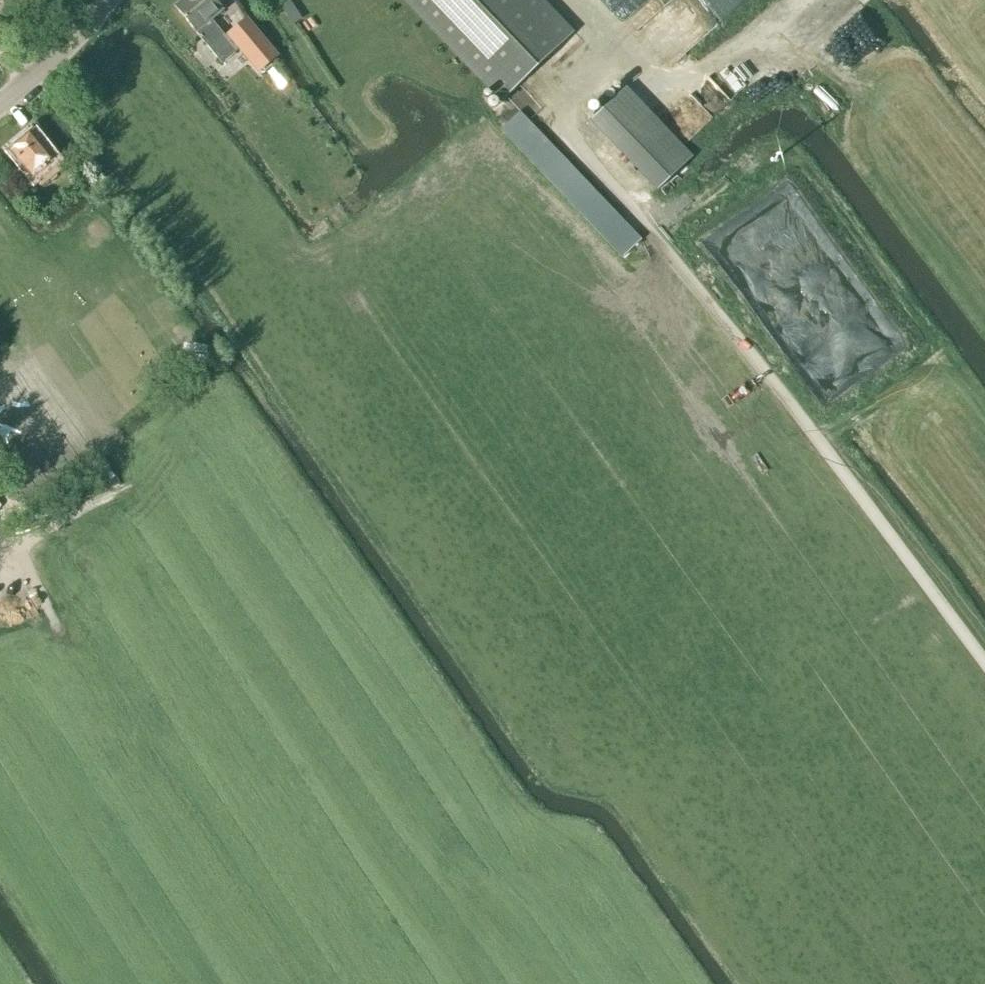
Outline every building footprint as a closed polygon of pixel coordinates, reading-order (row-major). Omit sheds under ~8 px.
[(210,21),(224,10),(216,0),(183,0),(175,7),(196,33),(200,39),(220,63),(235,51),(224,38),(233,31),(223,18),(214,25),(210,21)] [(573,32),(542,0),(406,0),(500,100),(573,32)] [(292,1),(281,8),(294,26),(304,19),(292,1)] [(195,64),(203,58),(193,45),(185,51),(195,64)] [(590,120),(659,189),(692,156),(625,86),(590,120)] [(41,186),(61,170),(54,161),(54,160),(32,133),(12,150),(33,177),(34,177),(41,186)] [(16,621),(20,619),(24,615),(25,610),(23,605),(19,602),(14,601),(9,603),(5,607),(4,612),(6,617),(10,620),(16,621)]
